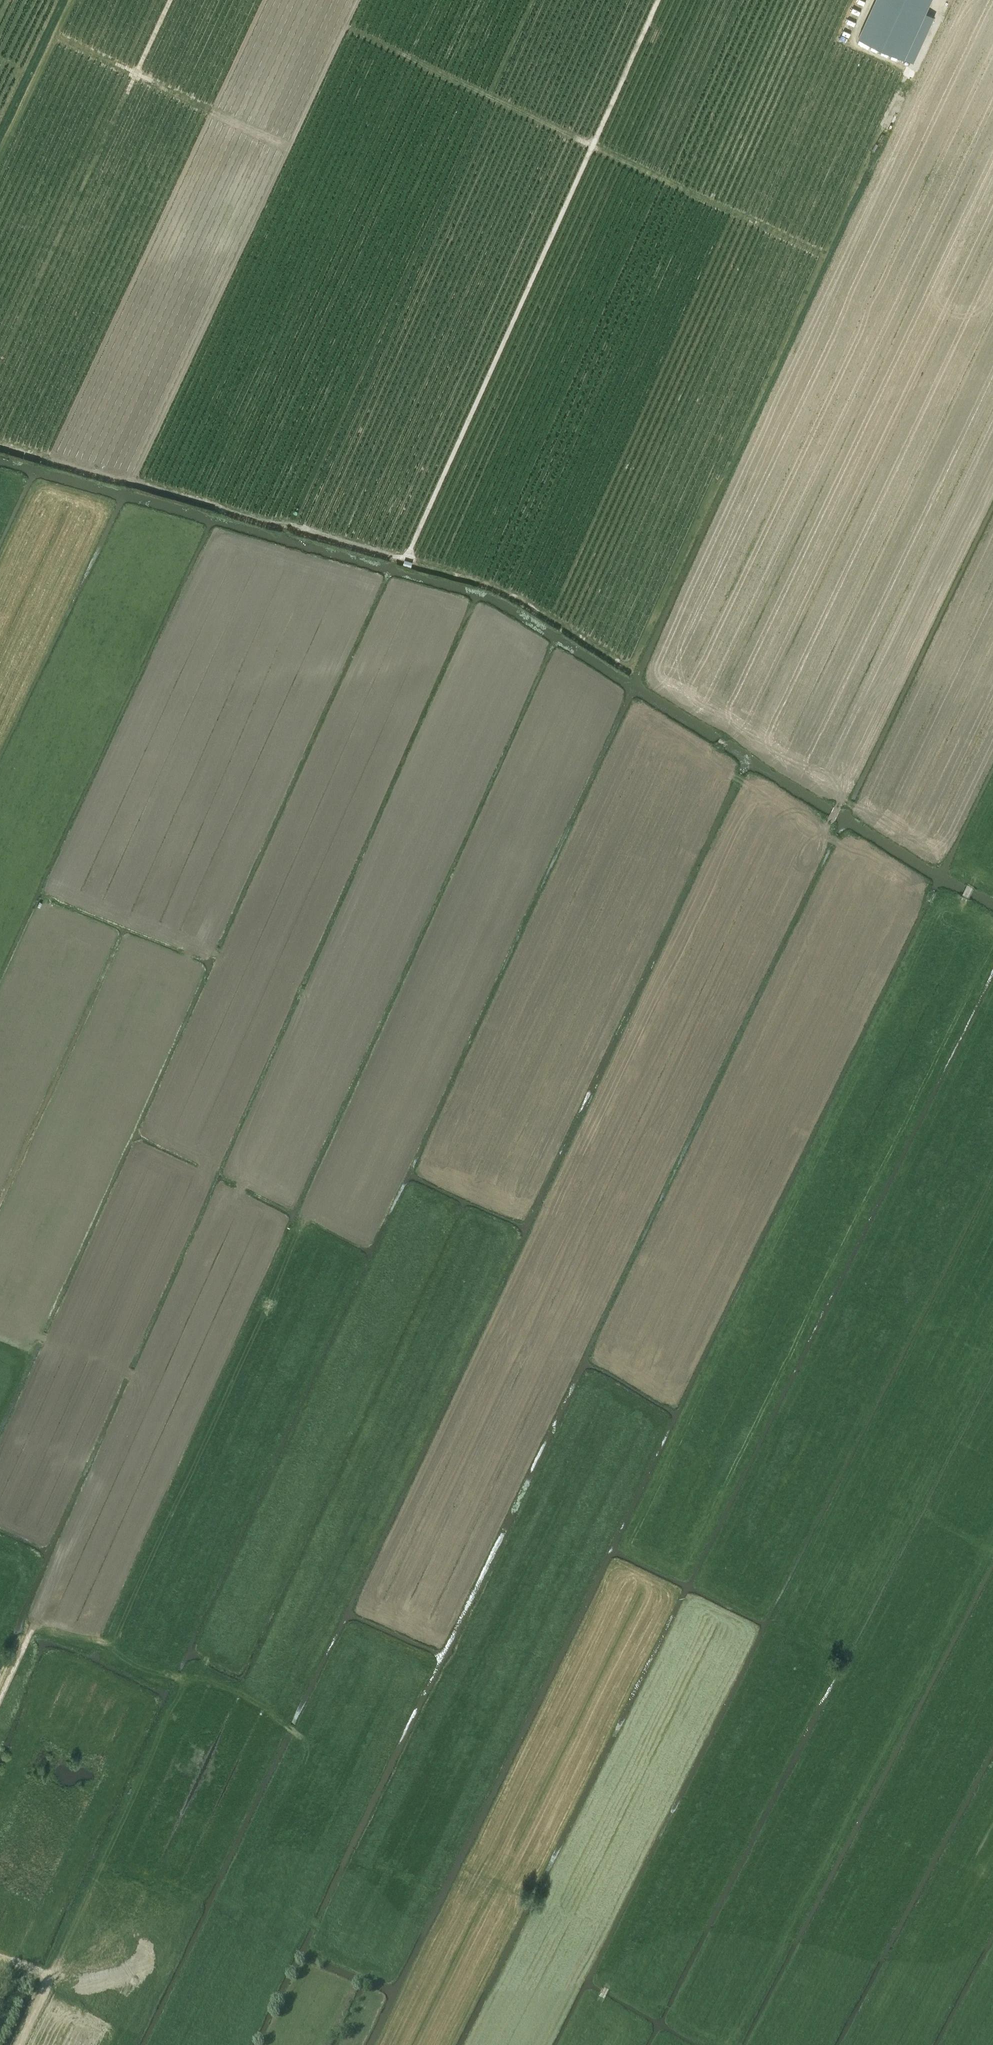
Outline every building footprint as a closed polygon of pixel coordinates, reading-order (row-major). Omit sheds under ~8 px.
[(904,58),(925,12),(931,0),(876,0),(859,37),(904,58)]
